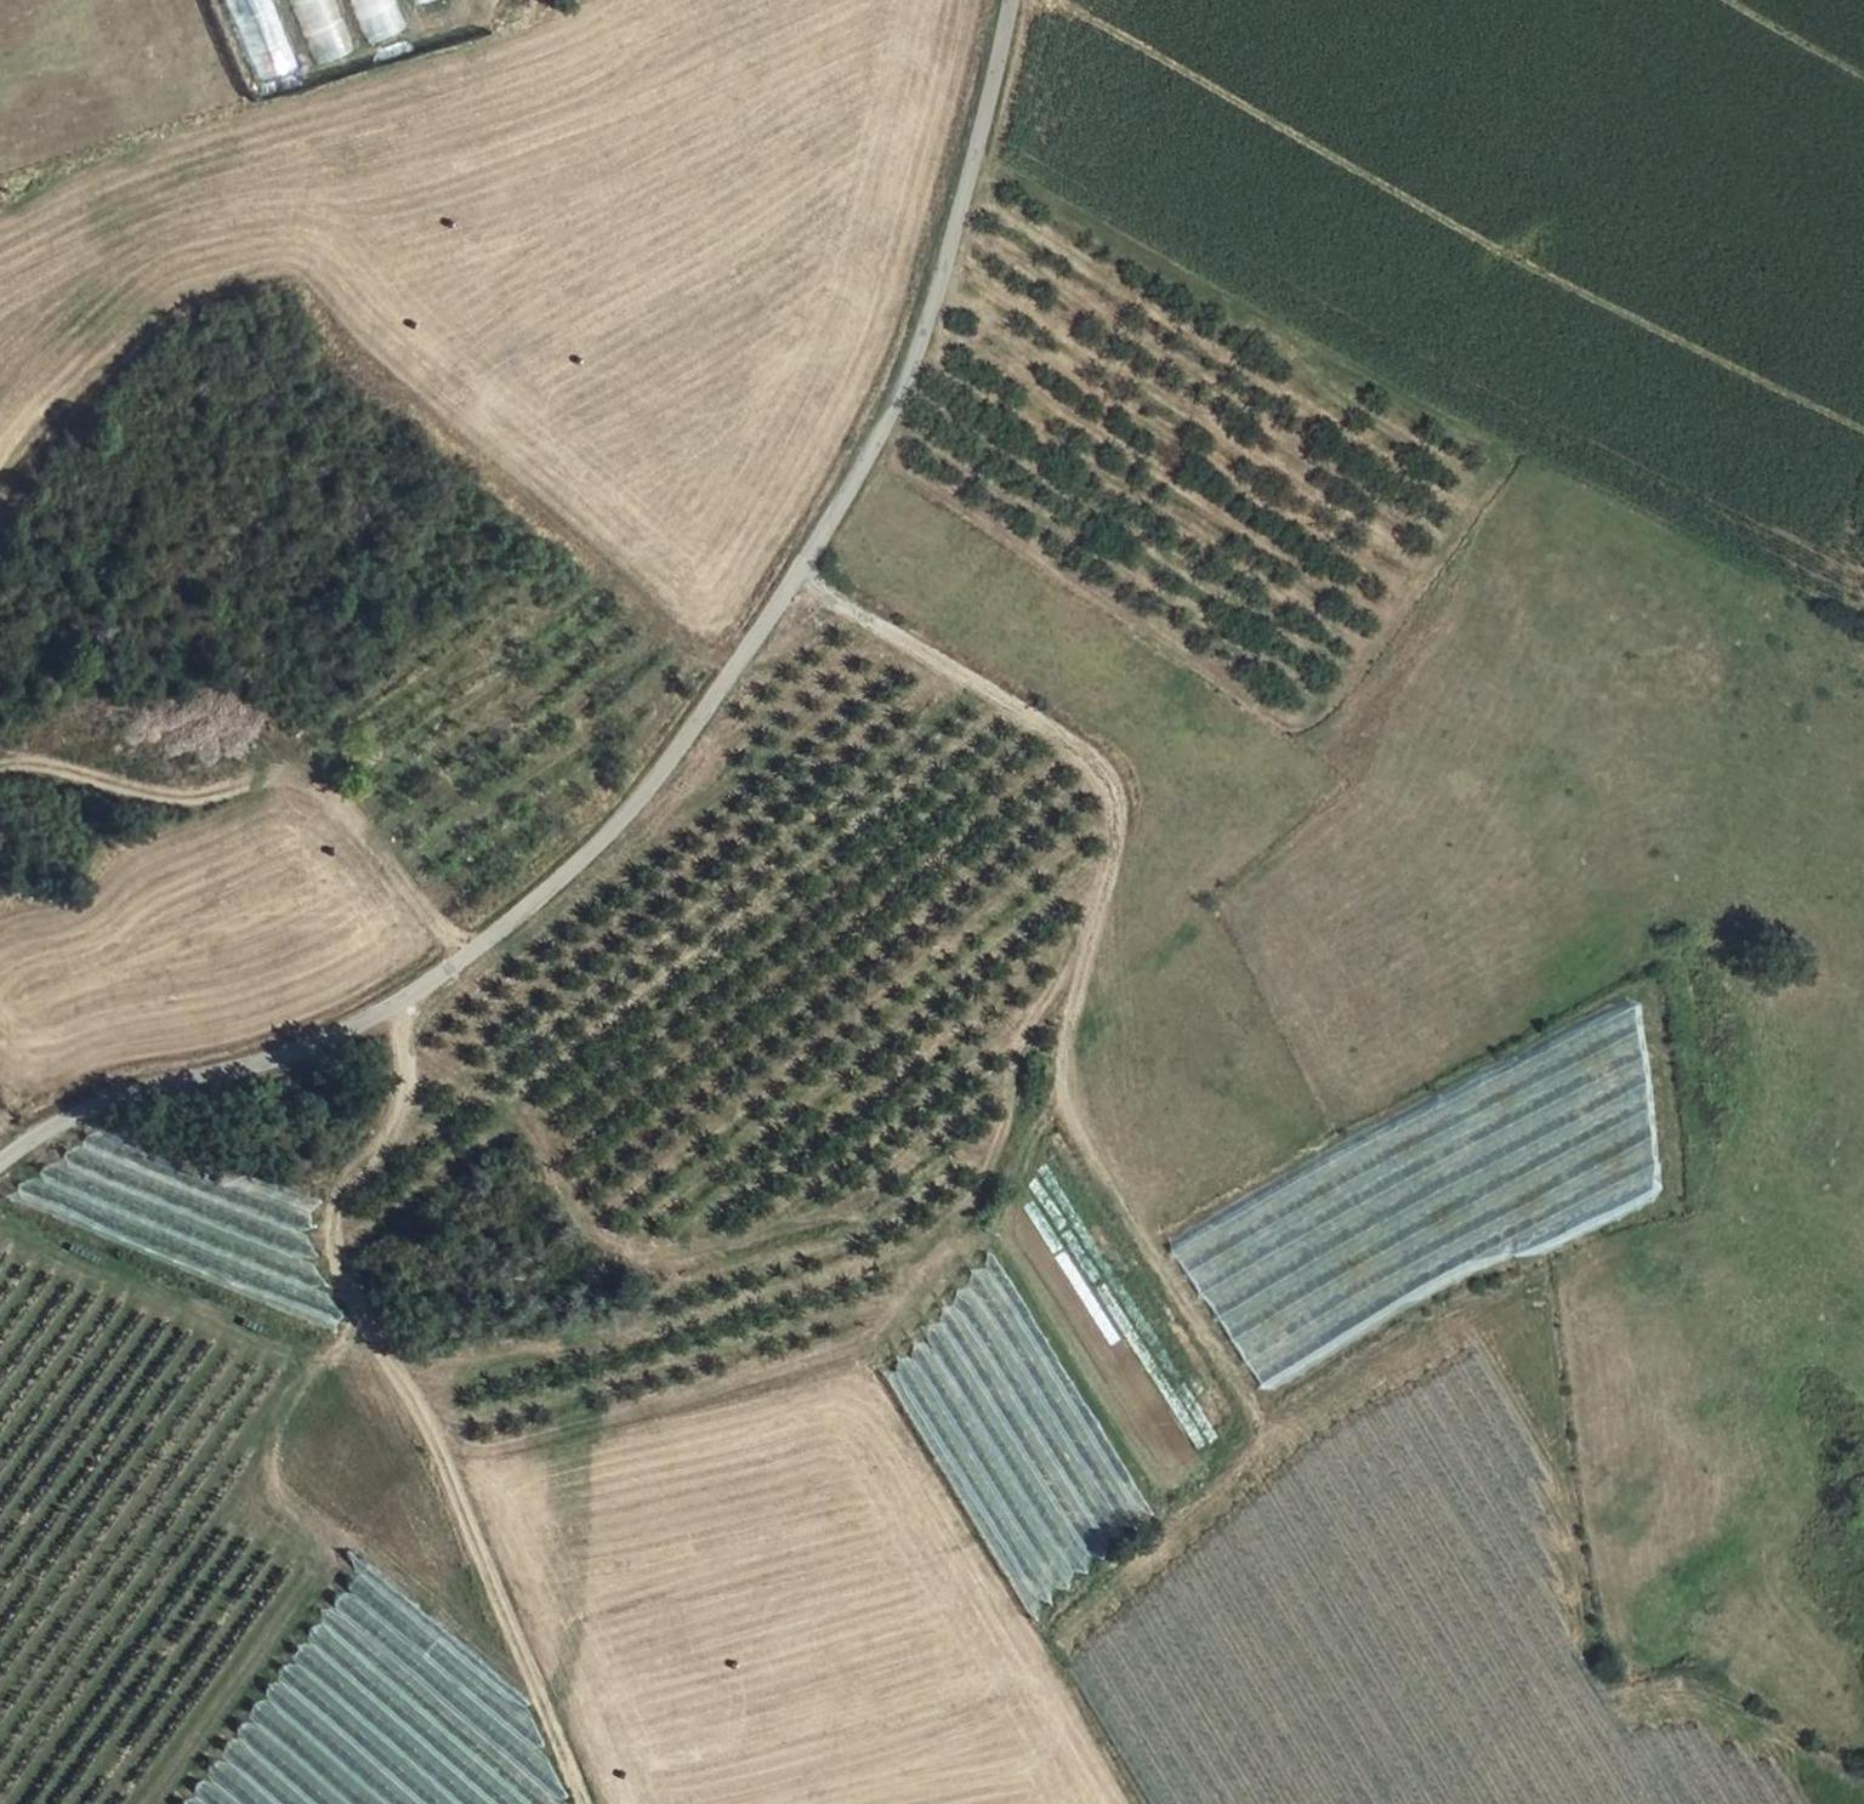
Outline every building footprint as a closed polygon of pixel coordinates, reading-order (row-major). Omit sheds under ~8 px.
[(266,0),(223,0),(250,80),(289,66),(266,0)] [(310,65),(351,49),(333,0),(285,0),(310,65)] [(355,44),(396,31),(386,0),(340,0),(355,44)]
